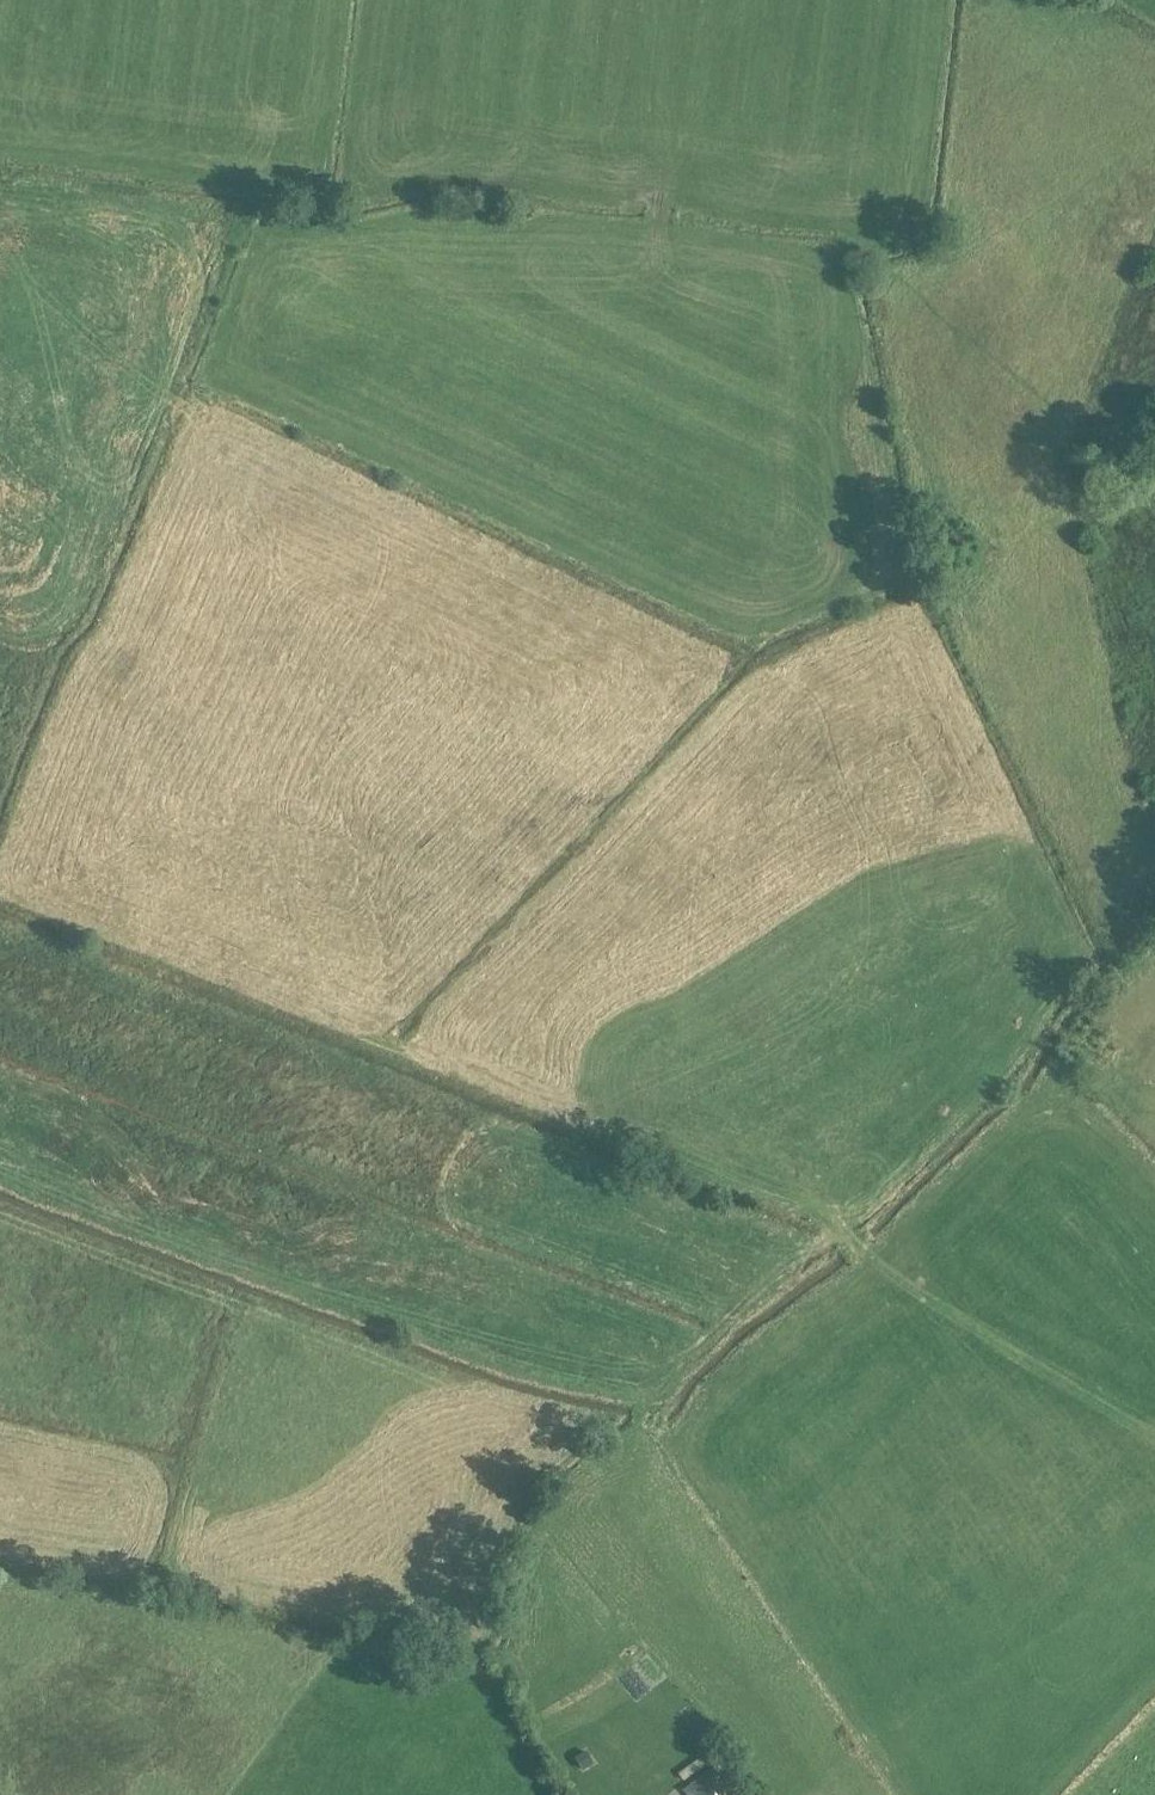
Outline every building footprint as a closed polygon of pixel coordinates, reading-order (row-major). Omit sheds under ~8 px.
[(686,1794),(736,1794),(740,1792),(718,1763),(683,1790),(686,1794)]
